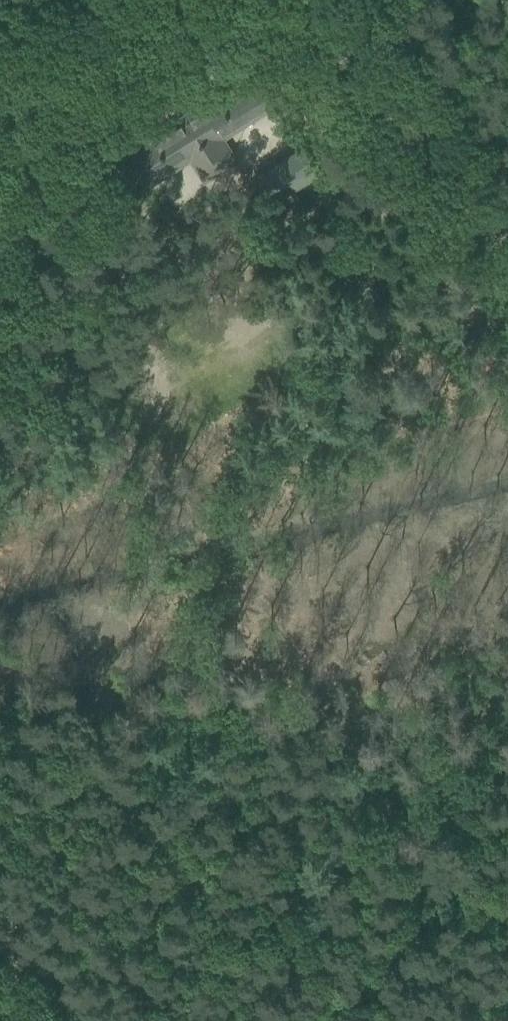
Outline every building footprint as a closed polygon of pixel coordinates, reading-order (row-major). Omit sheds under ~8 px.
[(267,84),(266,84),(260,75),(220,101),(216,95),(118,157),(140,191),(158,180),(153,171),(186,150),(205,181),(237,160),(223,138),(278,103),(269,88),(270,88),(267,84)] [(318,173),(302,148),(254,178),(270,203),(318,173)]
